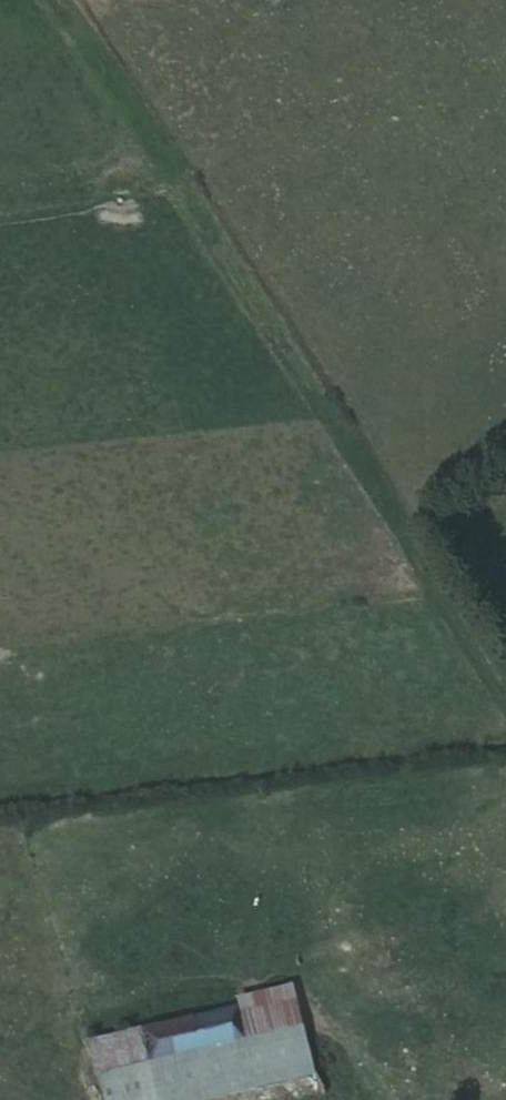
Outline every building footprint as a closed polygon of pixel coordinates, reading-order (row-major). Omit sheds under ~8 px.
[(238,1001),(244,1037),(104,1060),(112,1099),(141,1099),(307,1068),(289,978),(234,989),(238,1001)] [(244,1037),(238,1001),(100,1026),(104,1060),(244,1037)]
